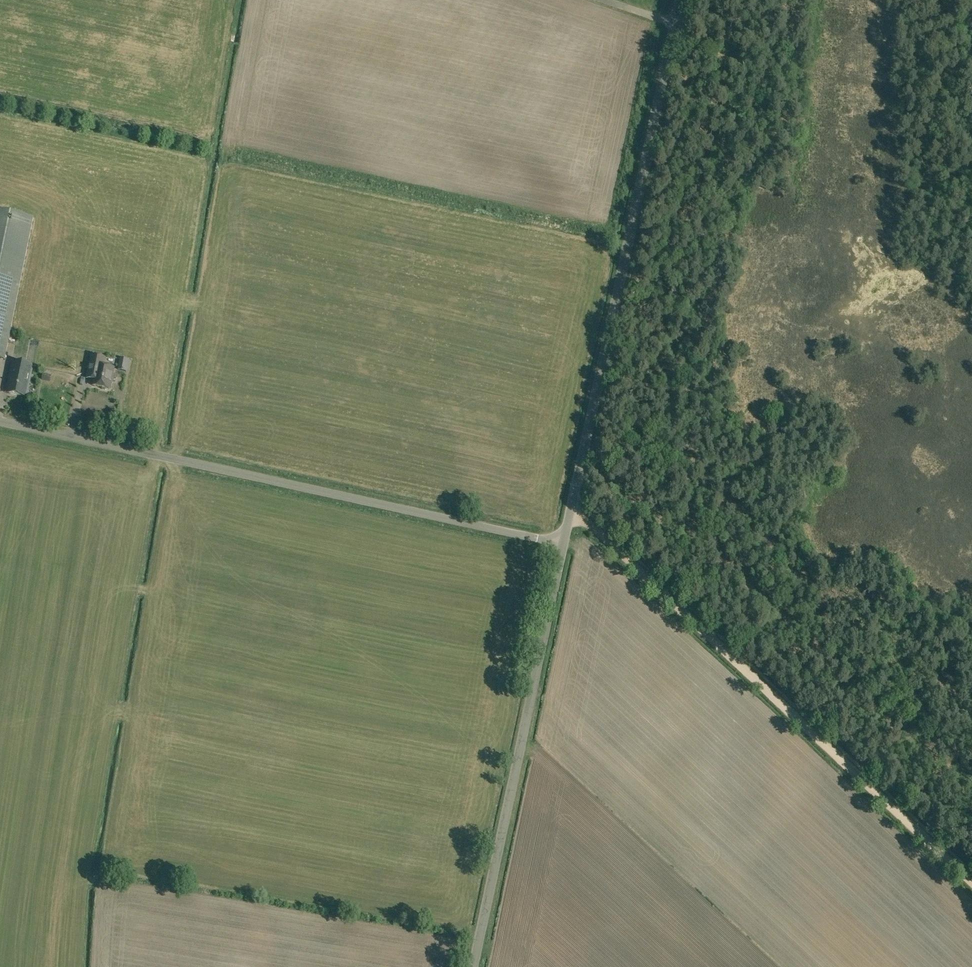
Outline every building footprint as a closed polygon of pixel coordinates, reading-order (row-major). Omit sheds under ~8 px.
[(34,217),(0,210),(0,358),(6,359),(34,217)] [(92,355),(89,370),(96,372),(93,386),(101,387),(102,389),(106,390),(107,389),(109,389),(113,368),(103,366),(105,358),(92,355)] [(25,397),(31,365),(14,362),(11,376),(14,376),(10,394),(25,397)] [(50,382),(51,375),(42,373),(41,380),(50,382)]
